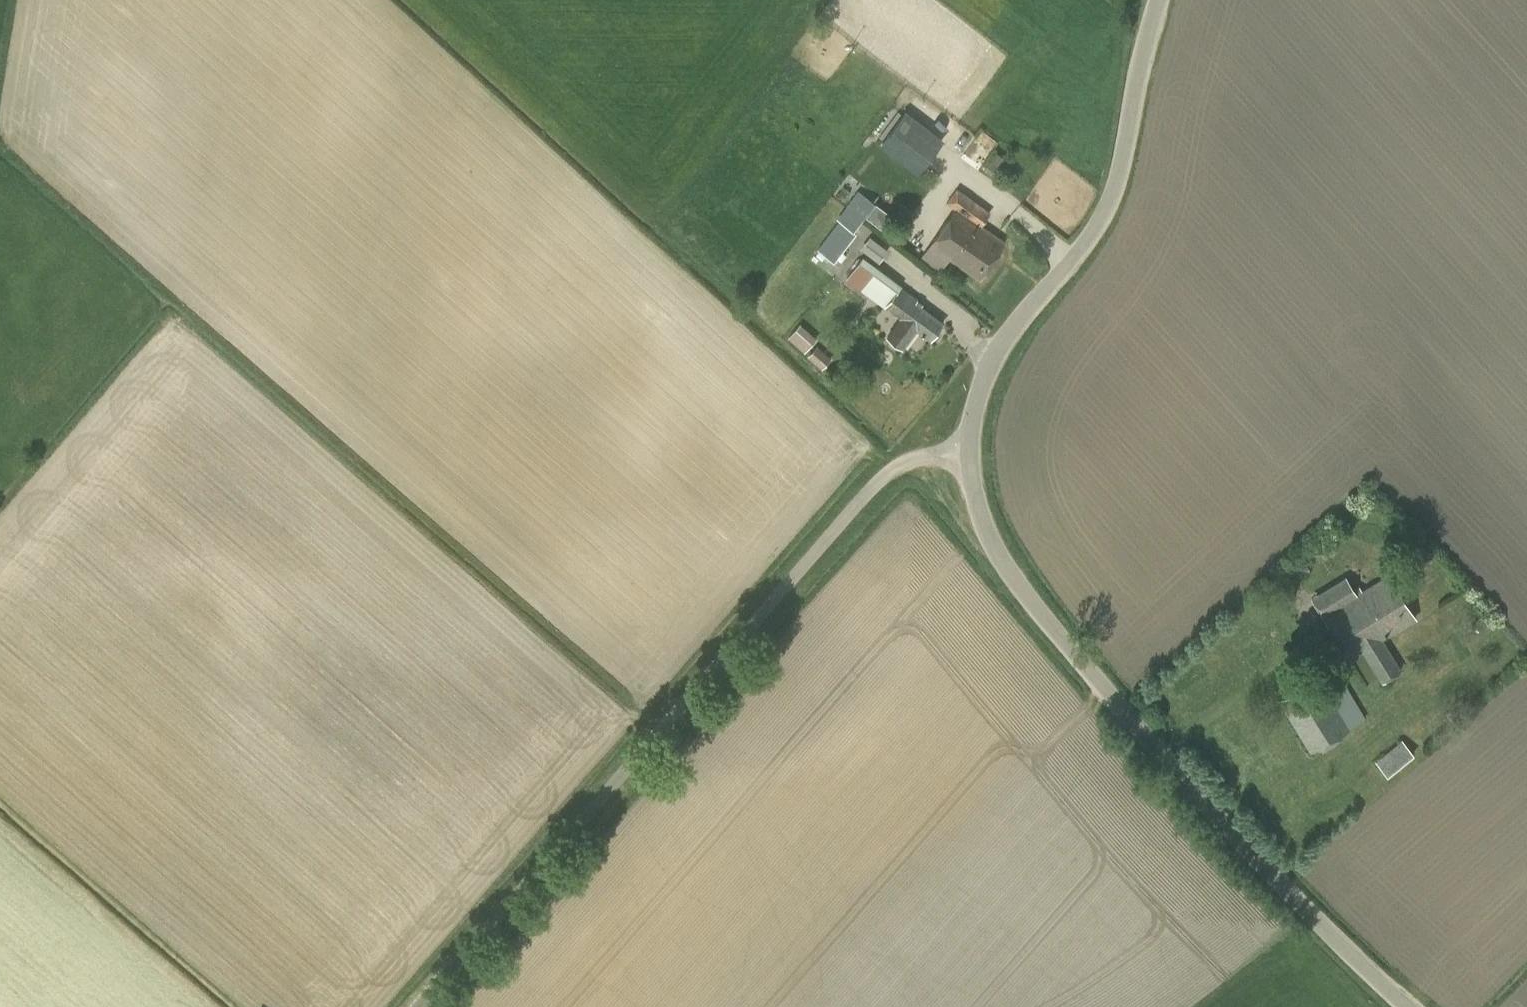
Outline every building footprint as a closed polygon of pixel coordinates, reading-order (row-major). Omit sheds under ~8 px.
[(879,145),(918,174),(943,140),(904,111),(879,145)] [(955,209),(930,245),(921,257),(939,271),(948,258),(979,279),(1005,242),(980,225),(989,213),(957,190),(947,203),(955,209)] [(839,221),(817,249),(833,262),(855,234),(852,231),(870,207),(855,196),(837,219),(839,221)] [(869,235),(861,247),(880,260),(888,248),(869,235)] [(919,303),(900,288),(902,286),(862,256),(845,279),(883,308),(885,305),(901,318),(887,337),(902,348),(917,330),(930,340),(943,324),(918,304),(919,303)] [(800,323),(787,337),(804,352),(816,338),(800,323)] [(828,359),(816,347),(806,357),(818,368),(828,359)] [(1388,574),(1362,591),(1359,586),(1354,589),(1345,576),(1310,597),(1322,615),(1349,658),(1361,651),(1381,682),(1402,670),(1382,638),(1415,617),(1388,574)] [(1345,685),(1330,694),(1320,675),(1277,700),(1310,752),(1349,727),(1365,719),(1345,685)] [(1401,739),(1375,762),(1387,776),(1414,754),(1401,739)]
